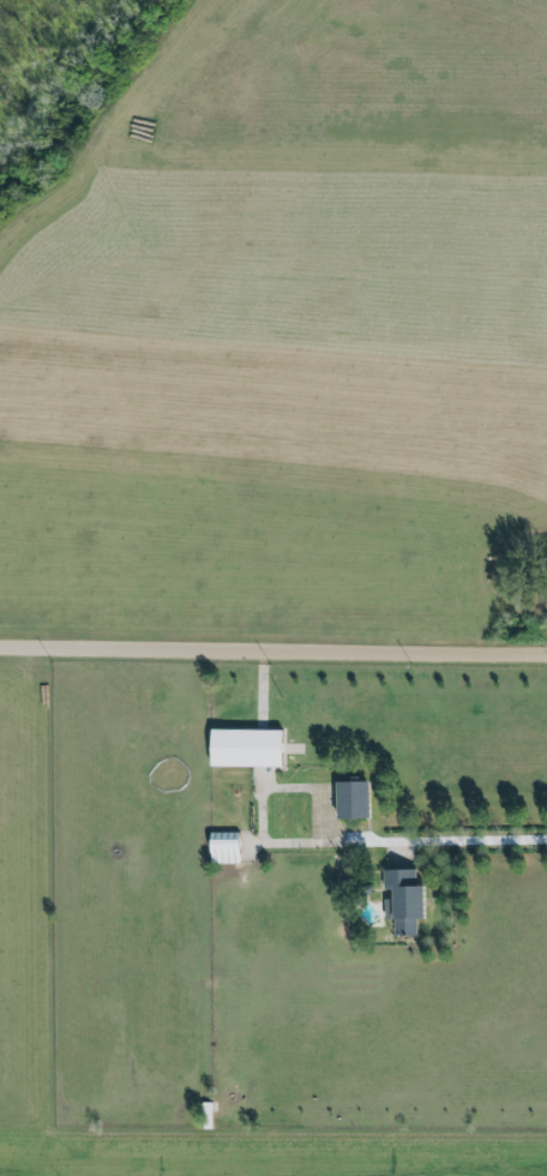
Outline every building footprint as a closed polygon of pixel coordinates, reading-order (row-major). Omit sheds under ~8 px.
[(214,728),(214,764),(284,766),(285,730),(214,728)] [(338,779),(371,778),(371,815),(339,815),(338,779)] [(211,832),(211,865),(240,865),(240,832),(211,832)] [(383,868),(415,866),(416,881),(426,881),(427,916),(417,917),(419,934),(396,934),(396,917),(387,917),(386,900),(396,900),(396,884),(384,884),(383,868)]
